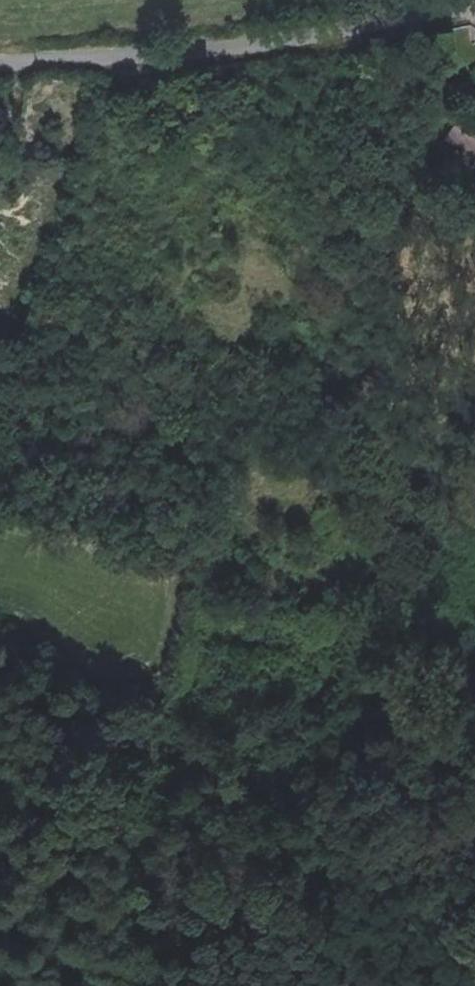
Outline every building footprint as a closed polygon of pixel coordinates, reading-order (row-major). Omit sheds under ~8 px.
[(449,137),(474,153),(474,113),(468,109),(449,137)]
